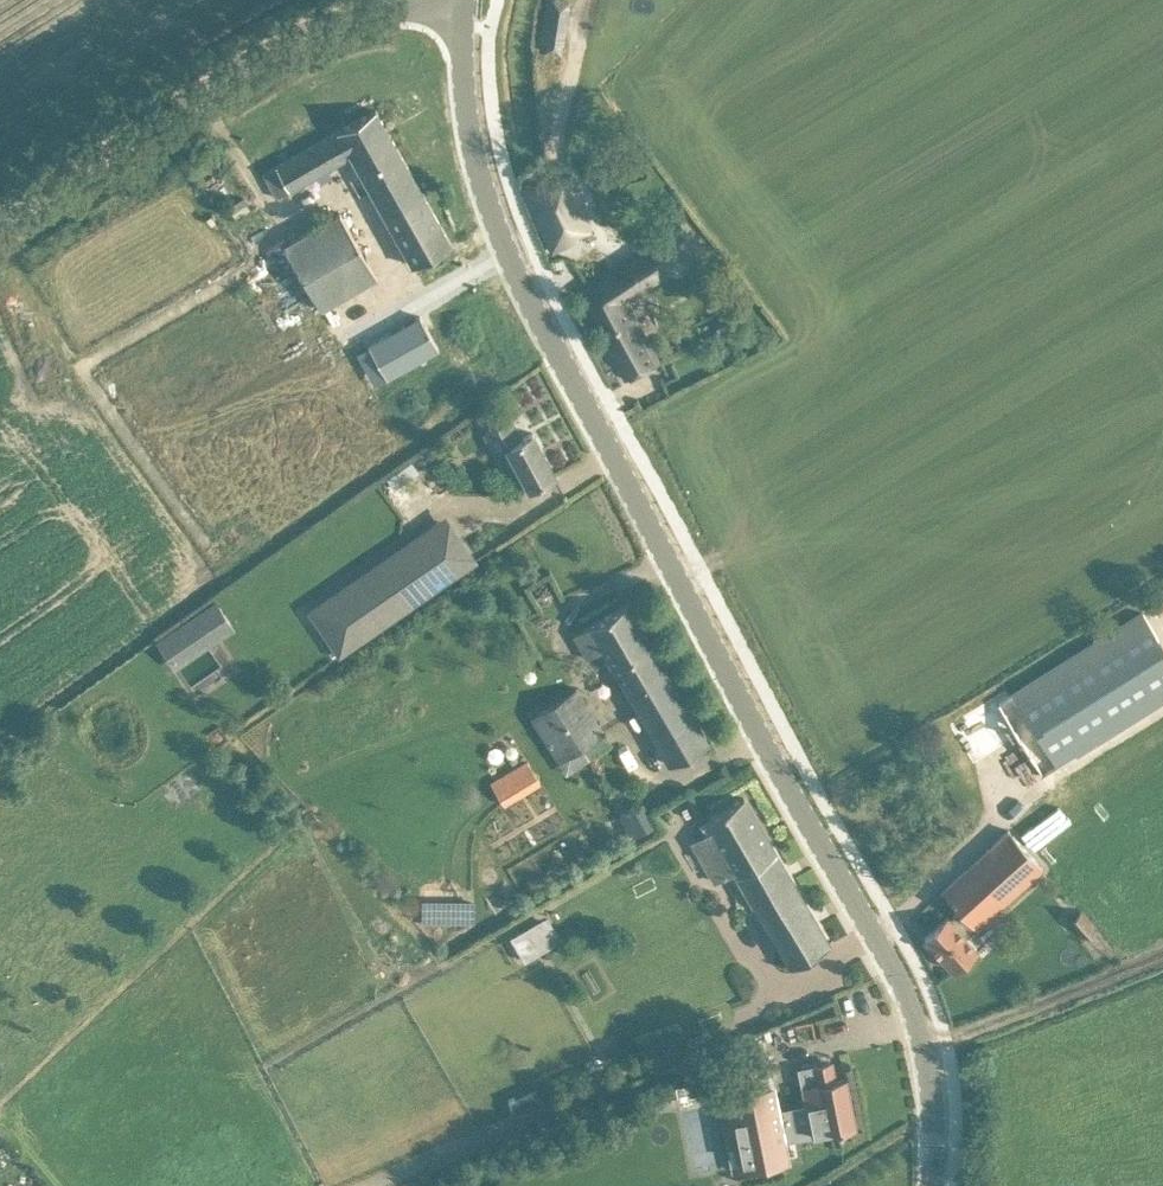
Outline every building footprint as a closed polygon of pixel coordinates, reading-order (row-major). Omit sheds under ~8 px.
[(262,172),(274,192),(276,196),(351,154),(413,264),(451,242),(376,108),(262,172)] [(544,182),(524,190),(548,244),(575,232),(570,221),(585,214),(568,178),(546,187),(544,182)] [(229,205),(236,216),(250,207),(243,196),(229,205)] [(130,419),(322,307),(377,276),(340,211),(284,243),(91,356),(88,352),(0,403),(0,494),(130,419)] [(644,247),(583,290),(604,331),(600,332),(625,378),(646,366),(659,359),(625,297),(662,271),(659,267),(687,247),(693,256),(705,248),(680,218),(642,245),(644,247)] [(621,230),(617,233),(616,231),(601,240),(614,261),(632,250),(621,230)] [(420,314),(368,344),(387,377),(439,347),(420,314)] [(511,418),(486,432),(496,452),(500,450),(508,466),(516,462),(529,487),(555,473),(532,431),(521,437),(511,418)] [(420,540),(313,616),(340,653),(475,557),(466,545),(438,565),(420,540)] [(215,599),(156,638),(176,667),(234,627),(215,599)] [(628,602),(607,614),(573,634),(587,657),(603,648),(669,763),(708,740),(628,602)] [(997,701),(1018,735),(1042,774),(1051,788),(1084,767),(1083,765),(1075,753),(1095,740),(1162,697),(1162,644),(1142,611),(1007,695),(997,701)] [(560,759),(583,744),(591,757),(613,743),(604,730),(606,729),(579,687),(533,718),(560,759)] [(527,758),(491,779),(505,803),(541,781),(527,758)] [(705,819),(711,829),(692,840),(715,880),(734,869),(791,965),(830,943),(744,796),(705,819)] [(619,814),(632,836),(657,822),(644,800),(619,814)] [(1009,829),(960,873),(943,889),(960,908),(950,918),(948,915),(925,936),(954,968),(962,961),(965,964),(975,954),(973,951),(977,948),(966,936),(1043,866),(1009,829)] [(1081,909),(1069,919),(1085,937),(1096,927),(1081,909)] [(739,1072),(675,1085),(677,1094),(687,1092),(685,1086),(710,1082),(712,1092),(718,1091),(718,1092),(732,1170),(792,1158),(787,1138),(826,1130),(855,1124),(846,1077),(835,1079),(831,1061),(813,1065),(817,1083),(816,1083),(820,1101),(805,1103),(805,1101),(779,1107),(769,1066),(739,1072)]
